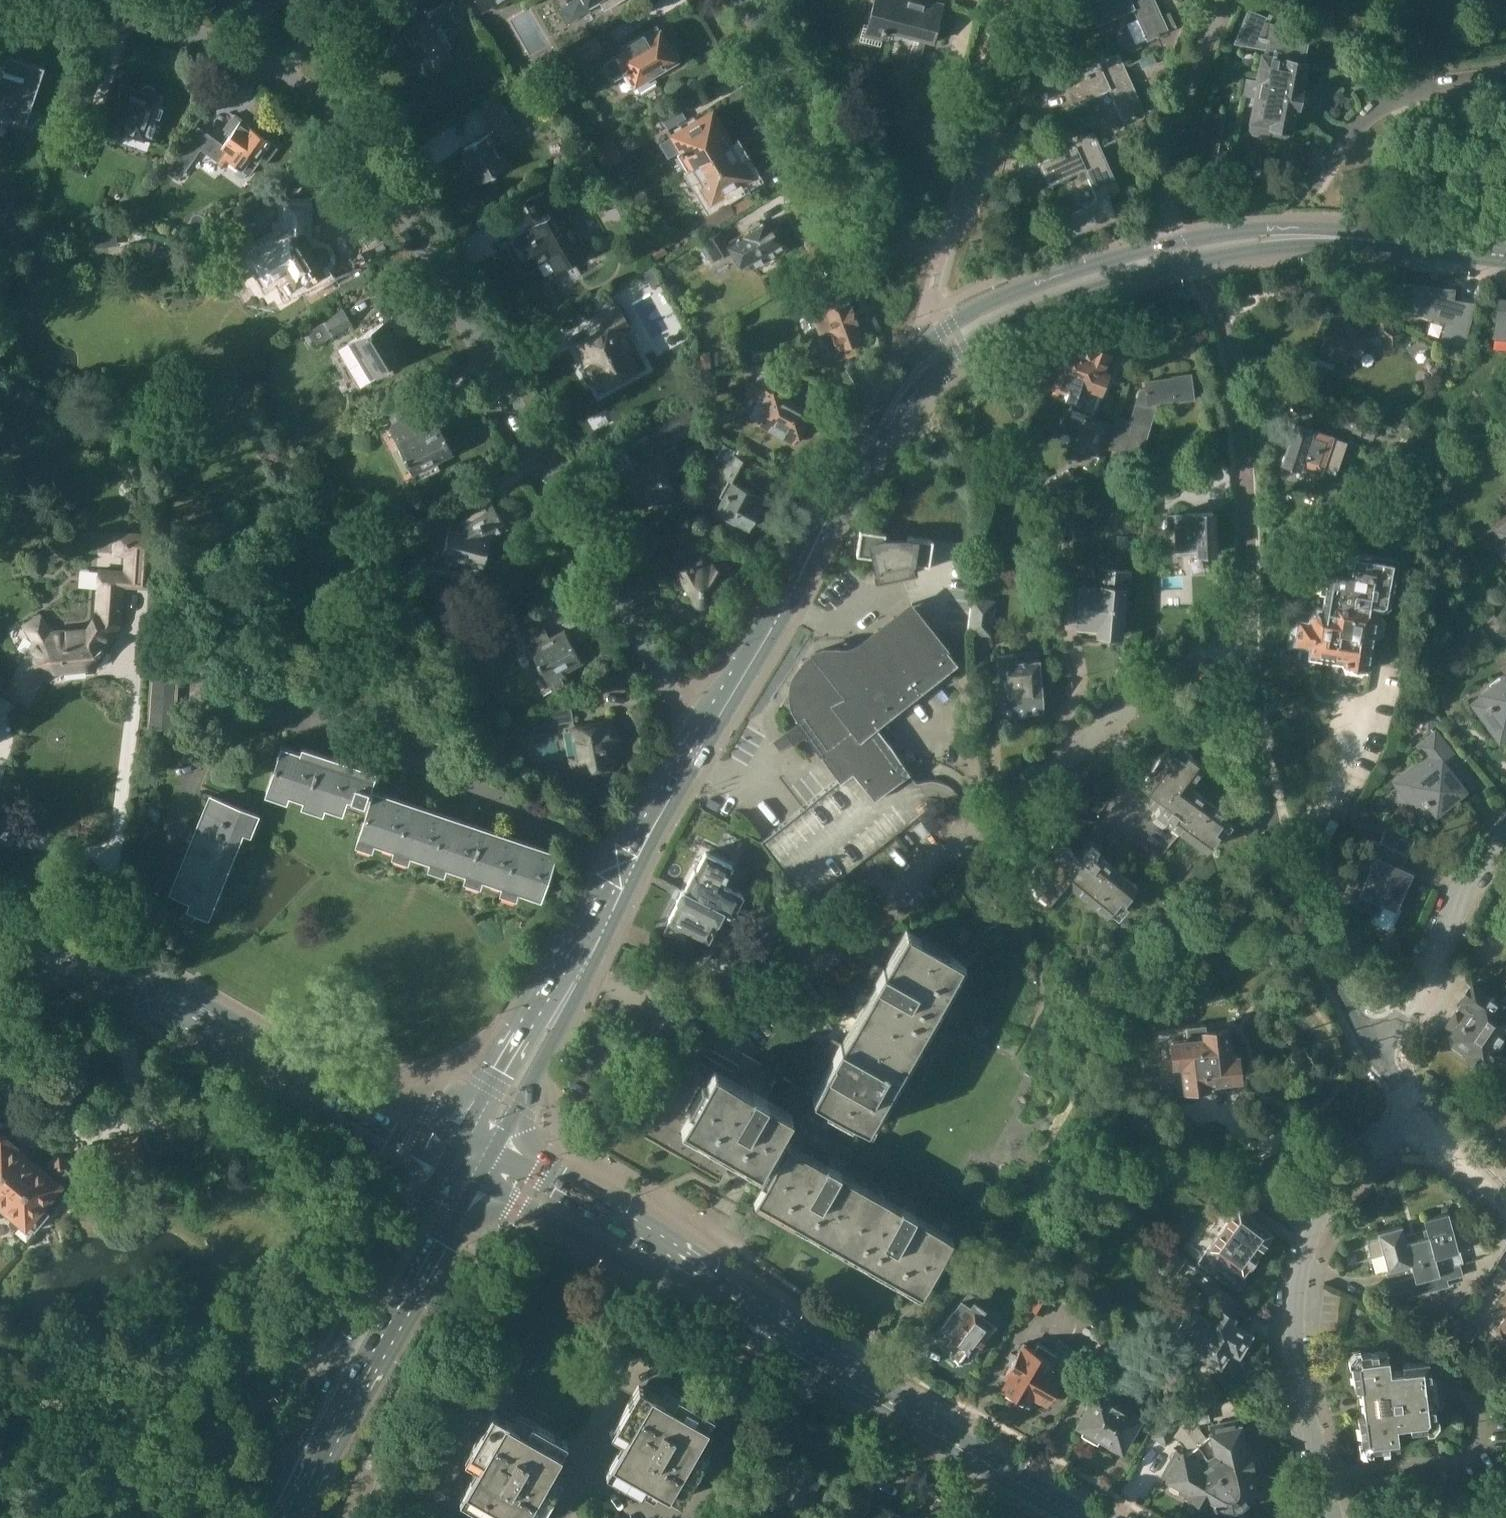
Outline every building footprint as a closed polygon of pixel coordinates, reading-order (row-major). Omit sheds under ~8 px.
[(427,70),(435,66),(436,69),(447,64),(445,61),(453,57),(438,28),(448,23),(442,12),(452,6),(448,0),(437,0),(423,7),(429,18),(406,31),(427,70)] [(494,10),(511,0),(470,0),(478,14),(492,6),(494,10)] [(594,10),(612,0),(588,0),(594,10)] [(868,25),(883,29),(882,32),(885,33),(886,30),(920,39),(917,49),(913,47),(908,65),(919,68),(926,40),(933,42),(943,3),(930,0),(924,0),(923,3),(919,2),(919,0),(875,0),(868,25)] [(1163,16),(1156,0),(1095,0),(1087,3),(1097,25),(1133,9),(1147,41),(1176,27),(1170,13),(1163,16)] [(1265,54),(1302,61),(1303,56),(1315,58),(1318,42),(1265,20),(1267,17),(1248,9),(1233,42),(1266,49),(1265,54)] [(624,51),(603,63),(612,79),(627,70),(637,88),(649,81),(647,77),(682,57),(674,44),(670,46),(660,30),(652,35),(649,30),(621,47),(624,51)] [(605,50),(596,35),(594,36),(594,37),(579,47),(578,46),(577,47),(576,47),(580,54),(584,60),(585,62),(587,61),(587,60),(603,51),(604,51),(605,50)] [(1097,61),(1099,66),(1063,83),(1073,105),(1108,89),(1122,120),(1144,110),(1118,52),(1097,61)] [(1302,61),(1265,54),(1262,53),(1256,80),(1246,78),(1243,94),(1255,96),(1250,120),(1251,121),(1249,129),(1252,133),(1265,136),(1270,133),(1270,129),(1273,132),(1288,135),(1290,129),(1295,105),(1298,106),(1298,104),(1306,106),(1308,91),(1301,90),(1301,88),(1300,88),(1305,62),(1302,61)] [(1153,54),(1137,60),(1141,69),(1157,62),(1153,54)] [(0,75),(0,114),(10,117),(10,118),(25,123),(42,74),(37,72),(40,65),(20,58),(19,63),(12,60),(10,66),(6,64),(2,76),(0,75)] [(112,111),(104,134),(121,140),(124,132),(154,142),(162,120),(152,116),(159,98),(156,96),(156,95),(156,94),(156,93),(156,91),(155,90),(153,88),(152,87),(151,86),(148,85),(146,86),(145,86),(144,87),(143,88),(141,91),(140,92),(122,85),(118,96),(113,94),(108,110),(112,111)] [(519,132),(510,117),(497,93),(479,103),(486,116),(483,118),(492,133),(463,150),(467,158),(465,159),(470,169),(473,167),(481,182),(510,166),(504,154),(499,157),(494,149),(499,146),(498,144),(519,132)] [(689,167),(733,142),(724,126),(723,127),(713,110),(672,134),(681,149),(680,150),(681,152),(680,153),(689,167)] [(1225,115),(1205,112),(1198,152),(1218,156),(1225,115)] [(187,170),(202,148),(227,167),(232,161),(251,175),(260,163),(265,167),(279,149),(235,115),(226,128),(232,133),(224,145),(199,127),(175,161),(187,170)] [(1131,124),(1128,134),(1143,139),(1146,129),(1131,124)] [(1108,196),(1120,190),(1094,132),(1086,135),(1088,140),(1038,162),(1048,185),(1084,169),(1096,198),(1081,204),(1083,208),(1062,217),(1071,235),(1117,215),(1108,196)] [(613,139),(591,152),(602,171),(623,158),(613,139)] [(733,142),(689,167),(699,185),(701,183),(712,201),(752,177),(742,160),(743,159),(733,142)] [(538,237),(523,245),(534,264),(549,256),(558,271),(587,255),(579,241),(588,236),(577,217),(572,220),(552,186),(527,201),(540,223),(532,227),(538,237)] [(255,201),(259,208),(275,199),(271,192),(255,201)] [(727,201),(703,215),(706,220),(694,227),(699,235),(735,214),(727,201)] [(220,229),(234,250),(236,254),(226,260),(228,264),(215,272),(228,292),(261,271),(269,283),(281,275),(291,290),(306,280),(310,286),(326,277),(321,269),(326,267),(327,265),(328,264),(329,263),(329,262),(329,260),(329,258),(329,257),(329,255),(328,254),(327,252),(326,251),(325,251),(324,250),(322,250),(321,249),(319,249),(317,250),(316,250),(315,251),(313,252),(306,239),(305,209),(307,206),(306,205),(304,207),(287,207),(286,206),(284,207),(286,208),(287,230),(291,233),(291,238),(280,245),(277,241),(262,251),(253,237),(256,235),(242,215),(220,229)] [(764,222),(727,243),(721,231),(714,235),(712,231),(699,239),(702,243),(699,245),(706,256),(709,255),(714,263),(732,252),(741,267),(747,263),(751,269),(778,254),(781,255),(787,252),(786,249),(792,245),(781,226),(775,229),(773,227),(769,230),(764,222)] [(109,240),(119,239),(118,228),(99,230),(100,246),(110,245),(109,240)] [(158,241),(135,243),(137,259),(160,257),(158,241)] [(654,261),(666,254),(659,243),(648,250),(654,261)] [(660,280),(654,270),(645,275),(650,285),(660,280)] [(827,297),(831,296),(825,279),(786,293),(792,310),(816,301),(817,305),(812,307),(821,333),(831,329),(838,348),(842,347),(845,356),(856,352),(853,342),(860,340),(854,323),(856,322),(854,317),(851,307),(849,308),(844,294),(828,300),(827,297)] [(1406,283),(1401,301),(1412,305),(1412,306),(1418,308),(1418,307),(1430,311),(1428,317),(1450,324),(1447,334),(1459,338),(1468,313),(1450,307),(1451,302),(1453,302),(1454,288),(1406,283)] [(606,330),(578,346),(588,364),(584,367),(592,382),(596,379),(600,386),(601,385),(616,379),(636,367),(627,352),(634,349),(624,330),(631,326),(620,306),(618,308),(610,292),(594,300),(603,316),(599,318),(606,330)] [(1497,298),(1492,336),(1505,338),(1505,299),(1497,298)] [(345,311),(309,334),(316,345),(353,323),(345,311)] [(1319,351),(1355,363),(1359,348),(1365,350),(1369,340),(1379,343),(1383,338),(1392,345),(1403,332),(1383,316),(1371,329),(1349,322),(1350,317),(1333,311),(1329,324),(1324,326),(1320,338),(1322,341),(1319,351)] [(399,348),(384,323),(357,338),(350,343),(372,381),(410,358),(403,346),(399,348)] [(1082,349),(1081,349),(1071,344),(1069,340),(1064,340),(1061,343),(1063,348),(1060,354),(1051,351),(1045,367),(1053,370),(1049,383),(1066,389),(1063,397),(1071,400),(1068,409),(1089,416),(1079,444),(1104,453),(1112,429),(1089,421),(1106,374),(1111,376),(1117,360),(1108,357),(1109,352),(1092,346),(1084,344),(1082,349)] [(1131,420),(1118,416),(1109,447),(1112,448),(1107,461),(1118,465),(1122,451),(1128,453),(1130,447),(1141,450),(1156,403),(1194,399),(1191,375),(1174,378),(1174,379),(1146,382),(1146,388),(1140,388),(1131,420)] [(806,410),(755,382),(747,396),(754,400),(745,415),(795,443),(798,442),(803,433),(803,429),(813,409),(808,406),(806,410)] [(1382,415),(1352,404),(1344,426),(1374,437),(1382,415)] [(652,429),(655,437),(656,439),(678,428),(679,432),(700,421),(692,408),(652,429)] [(419,435),(410,418),(389,428),(417,481),(441,469),(436,460),(452,451),(439,425),(419,435)] [(1332,435),(1295,422),(1282,461),(1299,467),(1300,466),(1319,473),(1321,466),(1336,471),(1343,451),(1347,452),(1351,439),(1346,437),(1345,439),(1332,435)] [(751,464),(755,456),(738,447),(735,451),(723,445),(716,457),(727,464),(720,475),(728,480),(719,496),(724,499),(717,510),(721,512),(719,515),(744,530),(746,526),(750,528),(766,499),(740,484),(743,479),(744,478),(747,476),(748,474),(748,473),(749,472),(749,470),(749,469),(751,464)] [(626,475),(625,476),(641,504),(656,495),(657,497),(658,497),(660,501),(675,492),(668,478),(674,475),(687,468),(675,446),(662,454),(662,455),(637,470),(636,468),(625,474),(626,475)] [(765,491),(775,473),(758,464),(749,481),(765,491)] [(1151,493),(1173,492),(1172,471),(1173,469),(1150,470),(1151,493)] [(695,520),(695,519),(703,507),(689,500),(685,506),(695,520)] [(434,522),(428,547),(443,551),(442,555),(484,565),(492,535),(506,527),(493,503),(462,520),(453,518),(435,513),(433,521),(434,522)] [(1174,514),(1166,514),(1166,530),(1175,530),(1176,554),(1216,553),(1215,512),(1174,512),(1174,514)] [(696,521),(677,531),(683,542),(701,532),(696,521)] [(263,531),(263,537),(267,540),(272,537),(272,532),(268,529),(263,531)] [(933,540),(908,536),(860,529),(857,554),(874,557),(878,579),(875,580),(875,581),(918,572),(918,571),(914,572),(913,563),(929,565),(933,540)] [(100,570),(97,613),(88,628),(52,631),(41,615),(24,626),(34,642),(7,690),(29,703),(47,671),(94,667),(95,667),(96,666),(97,665),(98,665),(99,664),(121,624),(124,584),(153,586),(157,536),(129,534),(126,572),(100,570)] [(1316,607),(1314,608),(1310,611),(1293,608),(1292,609),(1286,644),(1286,645),(1309,649),(1309,650),(1308,658),(1346,664),(1345,670),(1361,673),(1362,667),(1366,668),(1371,635),(1377,636),(1382,633),(1384,619),(1381,614),(1375,613),(1376,605),(1387,607),(1395,558),(1351,550),(1348,568),(1330,565),(1323,607),(1316,606),(1316,607)] [(694,564),(677,573),(691,600),(693,604),(696,605),(698,606),(700,606),(703,606),(705,606),(706,605),(707,604),(709,601),(726,573),(704,560),(694,565),(694,564)] [(1080,586),(1077,624),(1098,626),(1097,633),(1100,633),(1118,635),(1120,635),(1124,588),(1127,588),(1128,571),(1100,568),(1099,587),(1080,586)] [(990,634),(993,608),(993,601),(973,598),(968,632),(990,634)] [(784,703),(840,780),(761,841),(807,904),(933,805),(889,742),(877,727),(958,663),(947,650),(946,651),(913,608),(864,646),(856,651),(847,653),(827,653),(818,656),(808,661),(801,668),(795,676),(792,686),(792,689),(781,706),(782,707),(784,703)] [(545,627),(525,638),(527,642),(553,691),(569,682),(563,671),(581,661),(569,640),(573,638),(570,632),(566,634),(565,632),(561,626),(548,633),(546,631),(545,627)] [(997,654),(1002,714),(1042,711),(1038,651),(997,654)] [(1505,735),(1505,676),(1482,693),(1490,704),(1487,706),(1480,711),(1500,739),(1505,735)] [(151,690),(177,692),(178,680),(152,678),(151,690)] [(150,702),(176,704),(177,692),(151,690),(150,702)] [(550,732),(549,724),(574,720),(569,700),(530,717),(534,735),(550,732)] [(150,714),(175,716),(176,704),(150,702),(150,714)] [(649,717),(641,705),(629,712),(636,725),(649,717)] [(150,714),(149,726),(174,728),(175,716),(150,714)] [(628,747),(611,718),(599,725),(575,729),(581,758),(570,760),(572,775),(612,767),(611,756),(628,747)] [(1436,811),(1460,791),(1464,788),(1452,773),(1461,765),(1434,733),(1421,744),(1429,754),(1395,781),(1418,809),(1419,808),(1418,807),(1423,802),(1425,804),(1428,801),(1436,811)] [(282,744),(267,791),(287,798),(289,791),(305,796),(303,803),(323,809),(325,802),(342,808),(349,788),(353,790),(351,796),(365,800),(375,770),(356,763),(354,768),(282,744)] [(1101,827),(1134,857),(1149,869),(1181,831),(1206,849),(1219,832),(1214,829),(1226,813),(1189,786),(1204,766),(1187,753),(1184,757),(1168,746),(1140,784),(1126,774),(1097,814),(1100,817),(1095,823),(1101,827)] [(195,831),(190,843),(192,844),(172,893),(191,901),(188,908),(190,908),(193,901),(212,909),(251,813),(258,816),(259,815),(212,796),(197,832),(195,831)] [(554,857),(373,796),(359,836),(541,897),(554,857)] [(1372,829),(1377,818),(1368,814),(1363,825),(1372,829)] [(914,828),(923,839),(931,832),(922,821),(914,828)] [(1134,857),(1101,827),(1078,855),(1057,838),(1027,874),(1042,887),(1039,891),(1055,904),(1071,884),(1107,914),(1119,898),(1123,901),(1137,886),(1121,873),(1134,857)] [(1371,842),(1345,897),(1376,911),(1370,924),(1389,933),(1401,908),(1394,905),(1406,879),(1405,878),(1405,879),(1399,877),(1402,871),(1399,870),(1389,865),(1395,853),(1371,842)] [(738,924),(742,918),(733,914),(743,895),(723,884),(733,866),(708,853),(698,871),(696,870),(686,888),(682,890),(680,893),(738,924)] [(738,924),(680,893),(677,898),(678,901),(679,902),(670,920),(671,920),(665,931),(683,941),(689,930),(709,940),(709,939),(726,948),(738,924)] [(966,945),(974,931),(963,925),(955,939),(966,945)] [(689,1054),(645,1131),(722,1175),(743,1136),(779,1157),(752,1205),(916,1298),(920,1293),(944,1252),(945,1250),(907,1228),(914,1215),(900,1207),(893,1220),(832,1185),(839,1173),(824,1164),(816,1178),(792,1164),(800,1151),(806,1139),(830,1153),(838,1139),(828,1133),(842,1110),(866,1124),(950,978),(960,959),(910,930),(888,968),(875,960),(873,964),(869,971),(867,975),(880,982),(845,1043),(832,1035),(830,1038),(826,1046),(824,1049),(837,1057),(815,1094),(828,1102),(822,1113),(809,1106),(795,1131),(758,1110),(773,1085),(746,1070),(739,1083),(689,1054)] [(839,1173),(832,1185),(893,1220),(900,1207),(914,1215),(907,1228),(945,1250),(944,1252),(954,1257),(1000,1177),(1006,1175),(1010,1177),(1063,1084),(997,1046),(1015,1015),(950,978),(866,1124),(839,1173)] [(1505,1031),(1505,984),(1503,990),(1505,992),(1499,1002),(1472,983),(1461,998),(1464,1000),(1450,1020),(1457,1026),(1450,1035),(1451,1040),(1470,1053),(1470,1054),(1470,1055),(1470,1057),(1471,1058),(1472,1059),(1473,1060),(1476,1061),(1477,1062),(1479,1061),(1481,1061),(1483,1063),(1487,1059),(1493,1064),(1497,1062),(1503,1054),(1503,1050),(1496,1045),(1498,1043),(1497,1043),(1504,1032),(1505,1033),(1505,1031)] [(1173,1040),(1172,1040),(1174,1057),(1174,1063),(1184,1062),(1187,1088),(1194,1087),(1207,1085),(1210,1085),(1210,1080),(1239,1077),(1241,1077),(1240,1063),(1239,1050),(1229,1051),(1229,1046),(1227,1032),(1227,1029),(1224,1029),(1213,1030),(1211,1031),(1206,1031),(1206,1025),(1187,1027),(1186,1027),(1187,1039),(1173,1040)] [(1178,1122),(1194,1134),(1201,1125),(1186,1113),(1178,1122)] [(50,1195),(53,1195),(57,1190),(56,1187),(74,1164),(82,1162),(86,1176),(146,1161),(138,1133),(79,1150),(80,1155),(67,1158),(59,1151),(47,1166),(39,1160),(36,1164),(2,1137),(0,1139),(0,1205),(5,1204),(12,1209),(11,1213),(19,1219),(22,1218),(37,1230),(51,1212),(42,1205),(48,1198),(49,1199),(51,1196),(50,1195)] [(1227,1221),(1198,1262),(1234,1288),(1241,1287),(1247,1280),(1245,1271),(1244,1270),(1249,1262),(1250,1262),(1254,1257),(1254,1256),(1271,1232),(1237,1207),(1229,1202),(1219,1215),(1227,1221)] [(1422,1220),(1427,1237),(1436,1270),(1459,1264),(1462,1264),(1458,1251),(1457,1251),(1453,1237),(1464,1234),(1460,1219),(1449,1222),(1447,1213),(1422,1220)] [(1388,1283),(1391,1283),(1411,1277),(1403,1244),(1405,1243),(1400,1226),(1376,1233),(1377,1237),(1365,1240),(1370,1258),(1382,1255),(1386,1271),(1385,1271),(1388,1283)] [(1436,1270),(1427,1237),(1405,1243),(1403,1244),(1411,1277),(1391,1283),(1394,1294),(1411,1290),(1412,1295),(1446,1286),(1445,1281),(1462,1276),(1459,1264),(1436,1270)] [(1169,1279),(1185,1258),(1165,1242),(1149,1263),(1169,1279)] [(1053,1297),(1040,1288),(1030,1306),(1043,1314),(1053,1297)] [(942,1324),(936,1331),(948,1339),(948,1340),(953,1344),(953,1345),(954,1353),(960,1358),(968,1357),(969,1357),(996,1320),(995,1320),(1000,1314),(985,1304),(983,1307),(981,1306),(974,1300),(977,1295),(968,1289),(961,1297),(960,1297),(940,1323),(942,1324)] [(1497,1312),(1505,1318),(1498,1327),(1505,1334),(1505,1293),(1501,1300),(1501,1301),(1494,1310),(1497,1312)] [(1182,1304),(1166,1330),(1181,1339),(1181,1340),(1183,1341),(1185,1347),(1192,1351),(1198,1350),(1219,1363),(1220,1360),(1222,1360),(1223,1360),(1224,1359),(1225,1358),(1226,1357),(1227,1356),(1228,1354),(1228,1353),(1229,1352),(1229,1350),(1229,1349),(1228,1347),(1229,1346),(1238,1352),(1250,1332),(1230,1321),(1233,1317),(1219,1309),(1218,1308),(1206,1300),(1198,1296),(1190,1309),(1182,1304)] [(1047,1403),(1077,1351),(1063,1342),(1056,1353),(1039,1343),(1034,1349),(1024,1343),(1017,1355),(1016,1355),(1011,1365),(1005,1376),(1008,1378),(1002,1389),(1028,1404),(1033,1394),(1047,1403)] [(1355,1388),(1361,1387),(1365,1417),(1358,1418),(1361,1441),(1371,1440),(1372,1450),(1399,1447),(1397,1426),(1410,1424),(1411,1431),(1427,1429),(1426,1419),(1436,1418),(1434,1409),(1443,1408),(1440,1377),(1431,1378),(1428,1359),(1402,1363),(1403,1369),(1390,1371),(1387,1350),(1360,1353),(1361,1363),(1352,1364),(1355,1388)] [(1135,1370),(1116,1359),(1097,1392),(1083,1415),(1084,1415),(1079,1423),(1085,1427),(1081,1434),(1097,1443),(1101,1436),(1122,1448),(1140,1416),(1116,1403),(1135,1370)] [(710,1412),(668,1388),(662,1398),(641,1386),(615,1431),(627,1438),(609,1468),(653,1493),(659,1482),(679,1494),(699,1458),(687,1452),(710,1412)] [(1170,1406),(1180,1419),(1184,1425),(1208,1420),(1203,1398),(1170,1406)] [(1180,1419),(1170,1406),(1152,1435),(1165,1443),(1180,1419)] [(521,1415),(515,1425),(495,1414),(475,1449),(487,1456),(464,1496),(504,1517),(508,1517),(513,1509),(528,1517),(535,1517),(559,1476),(547,1469),(564,1439),(521,1415)] [(1192,1427),(1185,1431),(1244,1505),(1246,1503),(1248,1501),(1249,1499),(1251,1497),(1252,1495),(1253,1492),(1253,1489),(1254,1487),(1254,1484),(1254,1481),(1253,1478),(1258,1477),(1256,1468),(1257,1468),(1256,1466),(1259,1463),(1257,1455),(1253,1453),(1253,1452),(1252,1452),(1250,1443),(1245,1444),(1241,1429),(1229,1432),(1227,1422),(1209,1426),(1211,1434),(1206,1438),(1198,1427),(1194,1430),(1192,1427)] [(1244,1505),(1185,1431),(1184,1432),(1186,1436),(1182,1439),(1190,1449),(1185,1453),(1178,1449),(1162,1476),(1184,1489),(1182,1493),(1191,1498),(1190,1504),(1198,1508),(1202,1505),(1211,1510),(1214,1506),(1217,1507),(1219,1508),(1222,1509),(1225,1510),(1228,1510),(1230,1510),(1233,1509),(1236,1509),(1239,1508),(1241,1507),(1244,1505)] [(823,1474),(793,1457),(775,1489),(810,1509),(819,1493),(814,1490),(823,1474)]
